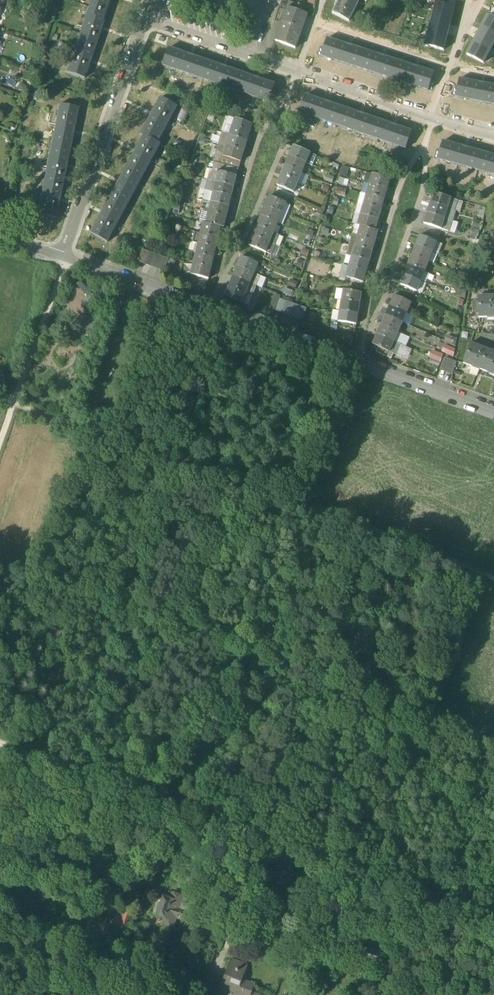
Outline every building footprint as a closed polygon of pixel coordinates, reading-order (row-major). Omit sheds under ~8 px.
[(93,2),(91,1),(90,6),(106,12),(111,0),(93,0),(93,2)] [(333,13),(348,21),(359,0),(340,0),(333,13)] [(304,6),(290,1),(288,7),(302,12),(304,6)] [(453,8),(436,4),(426,46),(443,50),(453,8)] [(106,12),(90,6),(87,14),(88,15),(84,27),(83,27),(80,34),(97,40),(100,30),(100,29),(102,22),(103,23),(106,12)] [(288,7),(282,23),(302,29),(307,14),(302,12),(288,7)] [(488,16),(468,53),(483,61),(493,41),(493,19),(488,16)] [(302,29),(282,23),(276,41),(296,48),(302,29)] [(97,40),(80,34),(78,39),(80,40),(78,46),(76,46),(71,60),(73,61),(71,67),(69,67),(67,72),(84,78),(89,62),(91,56),(97,40)] [(350,47),(343,45),(343,44),(328,39),(322,56),(328,58),(328,56),(335,58),(334,60),(349,65),(350,63),(356,64),(355,67),(361,69),(366,52),(350,46),(350,47)] [(186,54),(170,49),(164,66),(170,67),(170,65),(176,67),(176,70),(191,75),(192,73),(198,75),(197,77),(202,79),(208,62),(192,57),(186,55),(186,54)] [(383,58),(376,55),(366,52),(361,69),(368,71),(369,69),(382,73),(381,75),(389,77),(394,61),(383,57),(383,58)] [(410,65),(394,61),(389,77),(394,79),(394,77),(401,79),(400,81),(415,86),(416,84),(422,86),(422,88),(427,90),(432,73),(416,68),(409,66),(410,65)] [(225,68),(218,66),(218,65),(208,62),(202,79),(210,81),(211,79),(223,84),(223,86),(230,88),(236,71),(225,68)] [(251,77),(236,71),(230,88),(235,90),(236,88),(242,90),(241,92),(256,97),(257,95),(264,97),(263,99),(268,101),(274,85),(258,79),(258,80),(251,77)] [(476,83),(460,80),(456,97),(461,98),(462,96),(468,97),(468,99),(484,102),(484,100),(491,102),(490,104),(493,105),(493,86),(483,84),(483,85),(476,83)] [(174,99),(164,94),(162,99),(171,104),(174,99)] [(329,104),(322,102),(322,101),(306,96),(301,113),(306,114),(306,113),(313,115),(313,117),(327,122),(328,120),(334,122),(334,124),(339,126),(345,109),(329,104)] [(161,98),(153,114),(150,120),(142,134),(144,136),(157,143),(160,138),(159,137),(162,131),(163,132),(171,118),(169,117),(172,111),(174,112),(177,107),(171,104),(162,99),(161,98)] [(77,109),(60,106),(59,111),(61,112),(59,118),(57,118),(54,133),(56,134),(55,140),(53,140),(52,145),(69,149),(72,133),(73,126),(74,126),(77,109)] [(362,116),(355,113),(345,109),(339,126),(346,128),(347,126),(360,131),(359,133),(367,135),(372,119),(362,115),(362,116)] [(252,125),(228,117),(226,124),(233,126),(234,127),(231,136),(230,136),(247,141),(246,141),(249,131),(250,132),(252,125)] [(388,124),(372,119),(367,135),(372,137),(372,135),(379,137),(378,139),(393,144),(394,143),(400,145),(399,147),(405,148),(411,132),(395,126),(394,127),(388,125),(388,124)] [(230,136),(222,133),(219,144),(228,146),(231,137),(229,136),(230,136)] [(144,136),(137,150),(133,157),(125,171),(141,180),(144,175),(141,174),(144,168),(147,169),(154,155),(152,154),(155,148),(157,149),(160,144),(157,143),(144,136)] [(247,141),(230,136),(229,136),(231,137),(228,146),(244,151),(243,151),(246,141),(247,142),(247,141)] [(466,149),(458,147),(458,146),(443,142),(439,159),(444,161),(444,159),(451,161),(451,162),(466,167),(466,165),(473,167),(472,169),(478,170),(482,153),(466,148),(466,149)] [(228,146),(219,144),(214,162),(239,169),(241,161),(240,161),(243,151),(244,152),(244,151),(228,146)] [(69,149),(52,145),(50,153),(52,153),(49,166),(48,166),(46,174),(63,178),(65,167),(66,160),(67,160),(69,149)] [(311,153),(294,146),(293,146),(294,147),(291,156),(289,156),(306,163),(307,163),(305,163),(309,153),(310,154),(311,153)] [(317,156),(311,153),(310,154),(309,153),(305,163),(307,163),(306,163),(306,164),(313,166),(317,156)] [(492,157),(492,156),(482,153),(478,170),(485,172),(485,171),(493,173),(493,157),(492,157)] [(306,163),(289,156),(290,157),(287,166),(285,165),(285,166),(302,173),(301,172),(305,163),(306,164),(306,163)] [(239,169),(214,162),(212,171),(218,172),(219,172),(219,171),(237,176),(239,169)] [(302,173),(285,166),(286,166),(282,176),(281,175),(298,183),(298,182),(297,182),(301,173),(302,173)] [(342,166),(340,175),(347,176),(349,167),(342,166)] [(141,180),(125,171),(120,181),(117,188),(116,188),(111,197),(127,206),(131,199),(128,197),(135,185),(137,187),(141,180)] [(203,190),(213,190),(213,172),(208,171),(208,180),(203,180),(203,190)] [(237,176),(219,171),(219,172),(220,172),(217,182),(216,182),(234,187),(234,186),(233,186),(235,176),(237,176)] [(63,178),(46,174),(45,179),(47,180),(45,186),(43,186),(40,202),(42,202),(41,209),(39,209),(38,214),(55,218),(58,202),(59,195),(60,195),(63,178)] [(390,179),(373,174),(372,175),(374,175),(371,185),(370,184),(370,185),(387,190),(386,189),(389,179),(390,180),(390,179)] [(298,183),(281,175),(282,176),(278,186),(277,185),(277,186),(294,193),(294,192),(293,192),(297,182),(298,183)] [(347,185),(349,179),(340,176),(338,182),(347,185)] [(234,187),(216,182),(216,183),(217,183),(215,193),(214,192),(214,193),(232,197),(230,196),(233,186),(234,187)] [(387,190),(370,185),(371,185),(368,195),(367,194),(367,195),(384,200),(385,200),(383,199),(386,190),(387,190)] [(232,197),(214,193),(213,193),(215,193),(212,203),(211,202),(211,203),(229,207),(228,206),(230,197),(232,197)] [(451,198),(434,193),(433,193),(435,194),(432,203),(430,203),(448,209),(447,208),(450,199),(451,199),(451,198)] [(384,200),(367,195),(368,195),(365,205),(364,205),(382,210),(381,209),(383,200),(384,200)] [(127,206),(111,197),(103,212),(104,212),(100,219),(100,218),(92,232),(107,241),(110,236),(108,235),(112,229),(113,230),(121,216),(119,215),(122,209),(124,211),(127,206)] [(286,204),(269,197),(270,198),(266,207),(265,206),(282,213),(281,213),(285,204),(286,204)] [(211,202),(204,201),(202,211),(209,213),(210,213),(212,203),(211,203),(211,202)] [(229,207),(211,203),(212,203),(210,213),(209,213),(227,217),(226,217),(228,207),(229,207)] [(448,209),(430,203),(431,204),(428,213),(427,213),(445,219),(445,218),(444,218),(447,209),(448,209)] [(382,210),(364,205),(365,205),(362,215),(361,215),(379,220),(378,219),(380,210),(382,210)] [(282,213),(265,206),(265,207),(266,207),(262,216),(261,216),(278,223),(277,222),(281,213),(282,214),(282,213)] [(455,211),(448,209),(447,209),(444,218),(445,218),(445,219),(451,221),(455,211)] [(209,213),(202,211),(200,220),(208,221),(207,224),(221,227),(224,228),(224,227),(223,227),(226,217),(227,218),(227,217),(209,213)] [(445,219),(427,213),(428,214),(425,223),(424,223),(441,229),(442,228),(440,228),(443,219),(445,219)] [(379,220),(361,215),(362,215),(359,225),(358,225),(361,226),(376,230),(375,229),(377,220),(379,220)] [(278,223),(261,216),(262,217),(258,226),(257,226),(274,233),(273,232),(277,223),(278,223)] [(207,224),(203,223),(204,224),(202,233),(201,233),(219,238),(219,237),(218,237),(220,227),(221,228),(221,227),(207,224)] [(274,233),(257,226),(258,227),(254,236),(253,235),(253,236),(270,243),(270,242),(269,242),(273,233),(274,233)] [(376,230),(361,226),(361,227),(362,227),(359,237),(358,236),(358,237),(376,242),(376,241),(374,241),(377,232),(378,232),(379,231),(376,230)] [(201,233),(195,232),(193,243),(198,244),(198,243),(199,244),(202,234),(201,234),(201,233)] [(219,238),(201,233),(201,234),(202,234),(199,244),(198,243),(198,244),(216,248),(217,248),(215,247),(218,238),(219,238)] [(270,243),(253,236),(254,236),(250,245),(249,245),(249,246),(266,253),(266,252),(265,252),(269,242),(270,243)] [(436,242),(421,236),(417,246),(432,252),(436,242)] [(376,242),(358,237),(359,237),(356,247),(355,246),(355,247),(373,252),(372,251),(374,242),(376,242)] [(216,248),(198,244),(199,244),(197,254),(196,254),(214,258),(213,258),(215,248),(216,248)] [(432,252),(417,246),(413,255),(428,261),(432,252)] [(373,252),(355,247),(356,247),(353,257),(352,256),(352,257),(370,262),(369,261),(371,252),(373,252)] [(149,252),(143,250),(139,260),(145,262),(149,252)] [(154,254),(149,252),(145,262),(151,264),(154,254)] [(214,258),(196,254),(197,254),(195,264),(193,264),(212,268),(210,268),(213,258),(214,258)] [(163,257),(157,255),(153,265),(159,267),(163,257)] [(428,261),(413,255),(409,265),(424,271),(428,261)] [(258,263),(241,256),(241,257),(242,257),(238,267),(237,267),(253,273),(254,274),(254,273),(253,273),(257,263),(258,264),(258,263)] [(168,259),(163,257),(159,267),(165,269),(168,259)] [(370,262),(352,257),(353,257),(350,267),(349,267),(367,272),(366,271),(368,262),(370,262)] [(212,268),(193,264),(194,265),(192,274),(191,274),(191,275),(209,279),(209,278),(208,278),(210,268),(212,269),(212,268)] [(424,271),(409,265),(405,275),(420,281),(424,271)] [(253,273),(237,267),(238,267),(234,277),(233,276),(249,283),(253,273)] [(367,272),(349,267),(350,267),(347,277),(346,277),(364,282),(363,281),(365,272),(367,272)] [(261,276),(254,273),(254,274),(253,273),(249,283),(257,286),(261,276)] [(420,281),(405,275),(401,285),(416,291),(420,281)] [(249,283),(233,276),(233,277),(234,277),(230,286),(229,286),(246,294),(247,293),(246,292),(249,283)] [(257,286),(249,283),(246,292),(247,293),(246,294),(243,303),(249,305),(257,286)] [(246,294),(229,286),(225,296),(243,303),(246,294)] [(362,293),(344,290),(343,290),(345,291),(343,300),(342,300),(360,304),(360,303),(359,303),(361,293),(362,294),(362,293)] [(410,303),(396,296),(391,306),(406,313),(410,303)] [(479,296),(479,317),(493,317),(493,296),(479,296)] [(286,302),(280,299),(277,309),(283,312),(286,302)] [(360,304),(342,300),(342,301),(343,301),(341,311),(340,311),(358,314),(357,313),(359,304),(360,304)] [(292,304),(286,302),(283,312),(289,314),(292,304)] [(300,307),(295,305),(291,315),(297,317),(300,307)] [(406,313),(391,306),(387,316),(402,322),(406,313)] [(306,309),(300,307),(297,317),(303,319),(306,309)] [(252,311),(248,319),(259,325),(263,316),(252,311)] [(358,314),(340,311),(341,311),(340,321),(338,321),(338,322),(356,325),(357,324),(355,324),(357,314),(358,314)] [(85,328),(92,328),(92,315),(84,316),(85,328)] [(402,322),(387,316),(383,325),(397,332),(402,322)] [(397,332),(383,325),(378,335),(393,342),(397,332)] [(90,333),(83,330),(81,337),(87,340),(88,338),(90,333)] [(393,342),(378,335),(374,345),(380,348),(389,351),(393,342)] [(441,351),(453,356),(456,349),(444,343),(441,351)] [(487,349),(471,344),(464,364),(480,369),(487,349)] [(389,351),(380,348),(377,353),(393,360),(395,354),(389,351)] [(429,358),(441,362),(443,353),(431,349),(429,358)] [(487,349),(480,369),(493,374),(493,352),(487,349)] [(450,361),(445,359),(441,369),(447,371),(450,361)] [(450,361),(447,371),(452,373),(456,363),(450,361)] [(193,906),(164,897),(163,901),(159,899),(154,914),(158,915),(158,916),(165,918),(167,915),(184,920),(186,916),(194,918),(191,925),(195,926),(199,914),(192,911),(193,906)] [(135,916),(123,911),(116,929),(119,930),(128,934),(129,932),(135,916)] [(128,934),(119,930),(117,934),(129,939),(131,933),(129,932),(128,934)] [(252,992),(253,987),(250,985),(251,983),(247,981),(246,984),(235,980),(238,972),(237,971),(240,964),(236,962),(236,961),(233,960),(233,961),(231,960),(223,981),(224,981),(220,991),(221,991),(232,994),(261,994),(252,992)] [(223,981),(210,976),(205,989),(220,994),(221,991),(220,991),(224,981),(223,981)]
